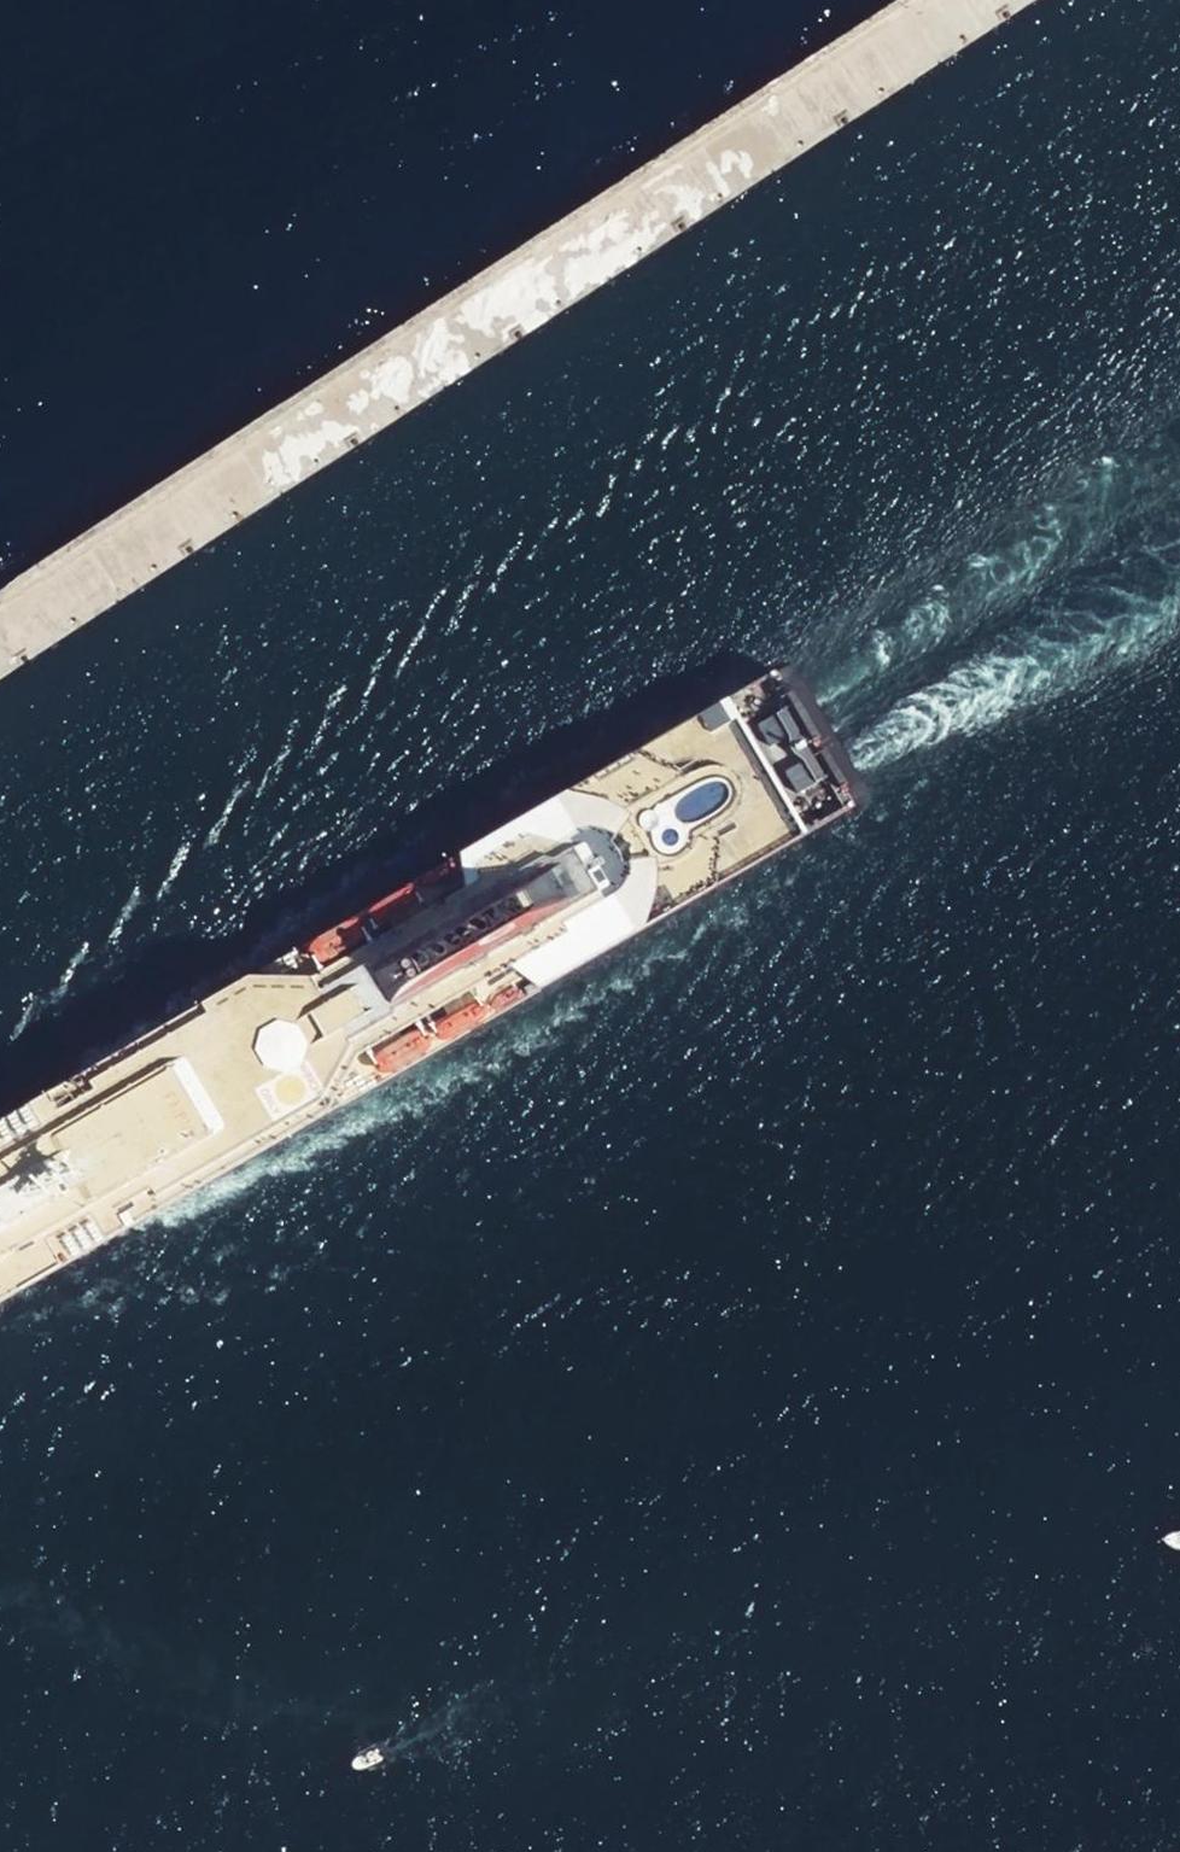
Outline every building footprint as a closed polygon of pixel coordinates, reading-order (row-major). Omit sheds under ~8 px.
[(914,0),(899,0),(0,590),(0,600),(914,0)]
